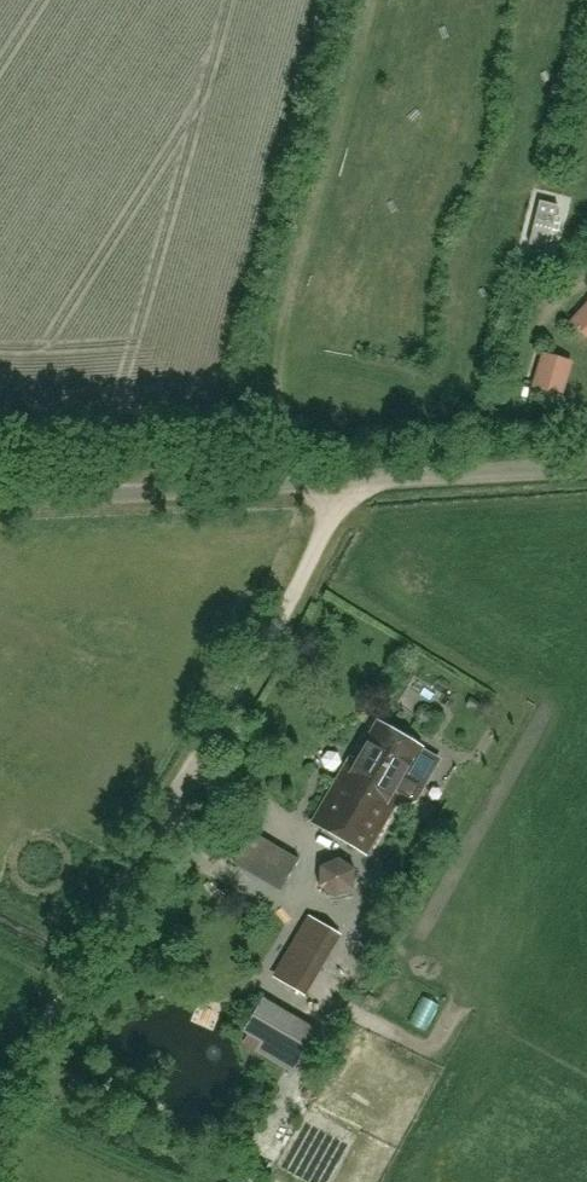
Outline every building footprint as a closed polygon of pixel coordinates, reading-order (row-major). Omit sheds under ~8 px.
[(558,206),(540,201),(529,245),(547,249),(558,206)] [(573,324),(586,337),(586,309),(573,324)] [(569,361),(546,354),(536,388),(558,395),(569,361)] [(407,775),(423,747),(378,721),(351,766),(347,763),(312,822),(366,854),(400,796),(408,801),(415,799),(421,789),(419,782),(407,775)] [(407,823),(398,839),(410,846),(419,830),(407,823)] [(283,850),(271,870),(287,879),(299,859),(283,850)] [(354,886),(356,869),(339,858),(321,868),(321,885),(336,895),(354,886)] [(312,919),(277,978),(302,993),(337,933),(312,919)] [(250,1031),(268,1040),(261,1052),(300,1072),(323,1028),(267,999),(250,1031)]
